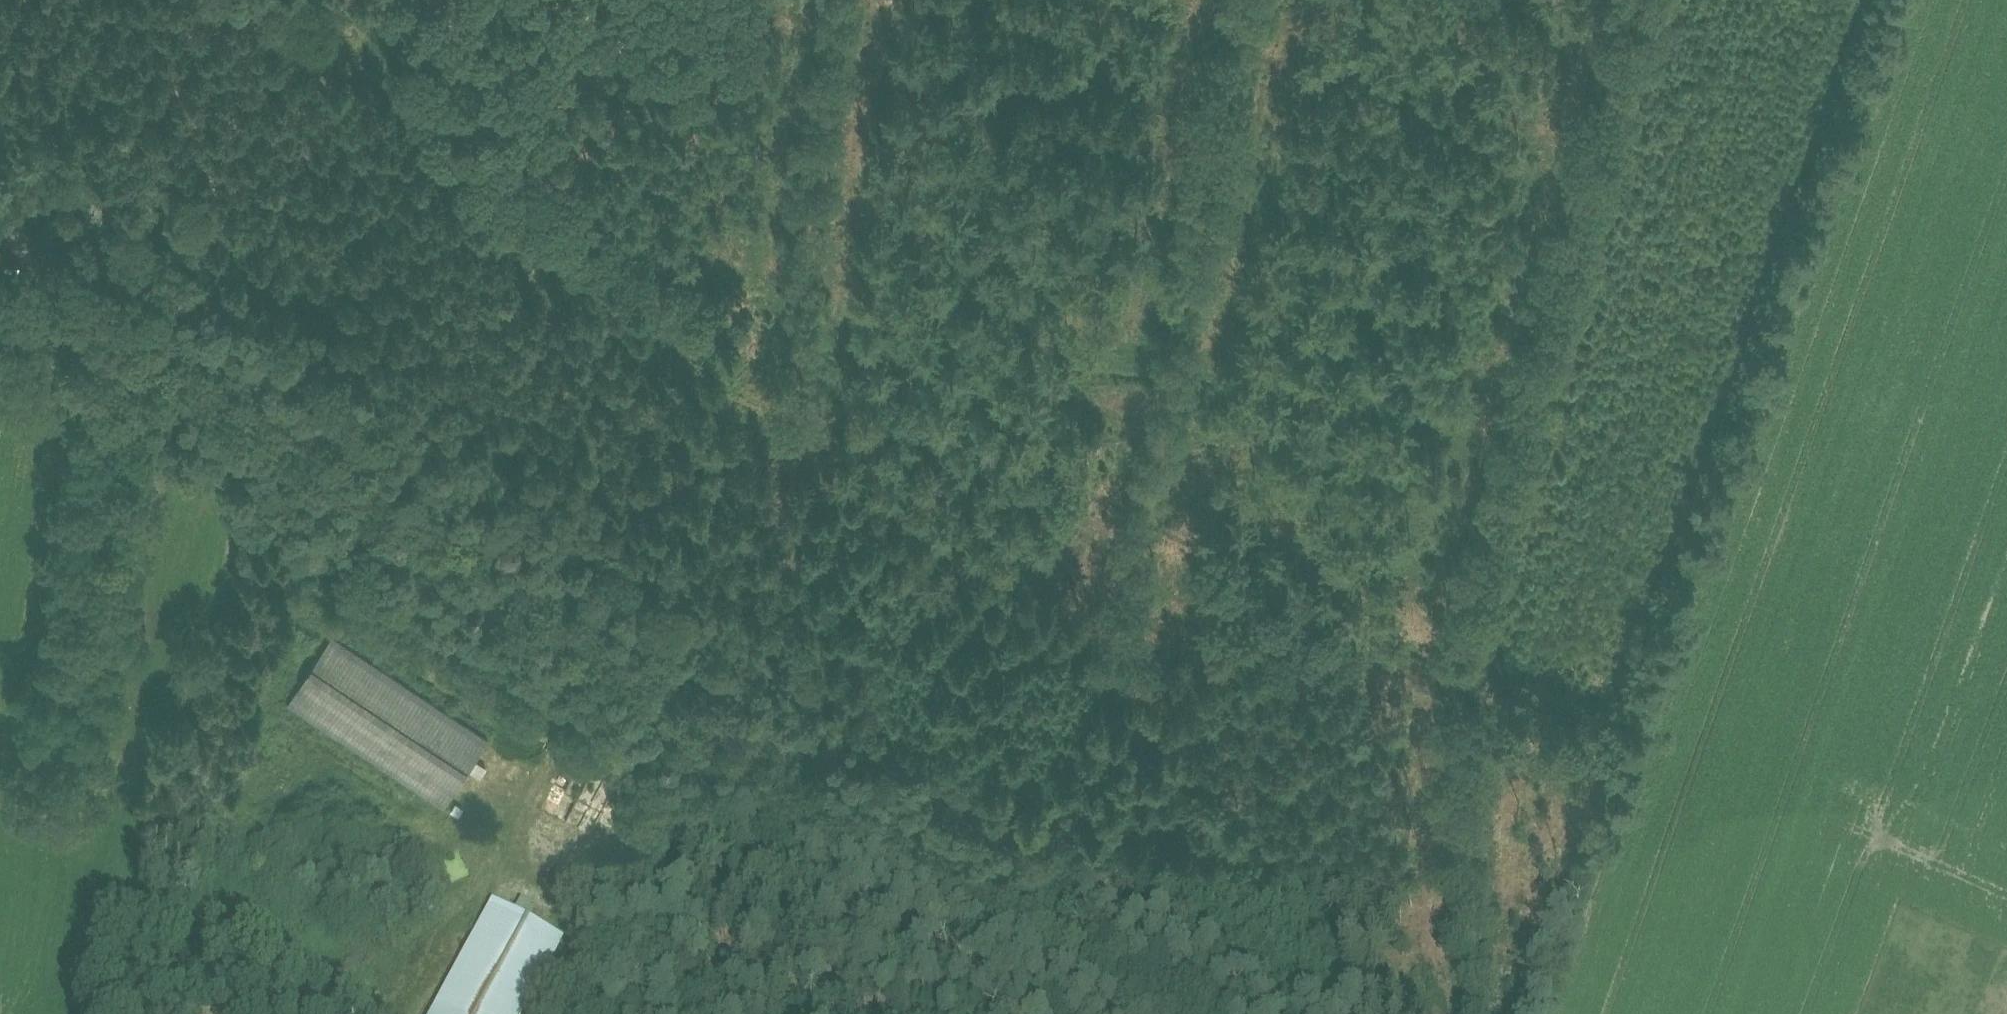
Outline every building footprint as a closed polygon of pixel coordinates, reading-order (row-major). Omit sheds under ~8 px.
[(444,806),(488,739),(396,678),(331,635),(318,655),(299,641),(277,668),(299,683),(287,702),(361,751),(444,806)] [(563,937),(525,916),(531,903),(521,897),(514,910),(493,899),(430,1013),(521,1013),(563,937)]
